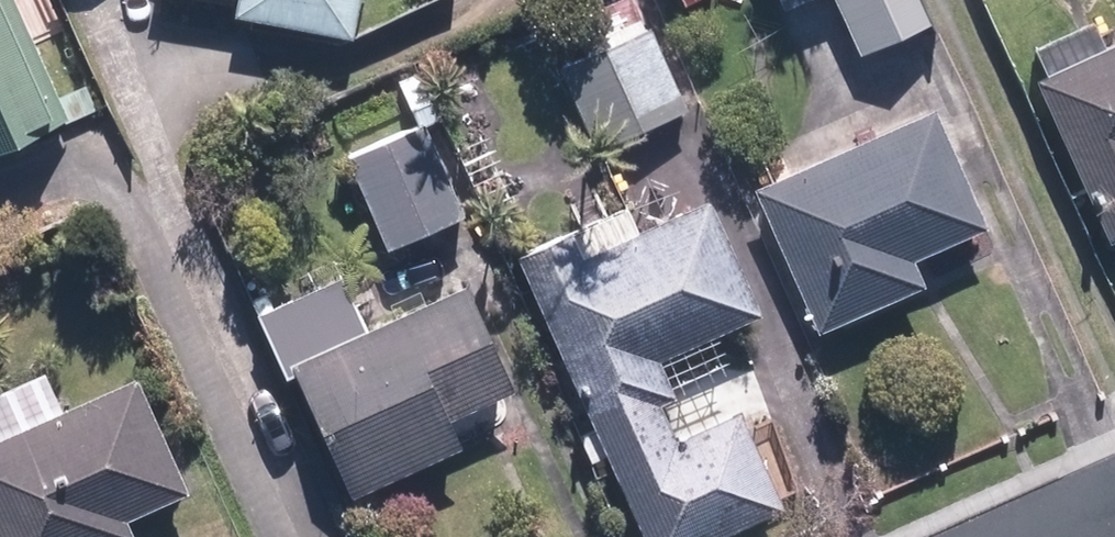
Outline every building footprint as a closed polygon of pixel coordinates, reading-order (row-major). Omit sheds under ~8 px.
[(32,0),(0,0),(0,154),(103,106),(90,78),(72,86),(32,0)] [(246,16),(369,38),(375,0),(249,0),(246,16)] [(575,13),(592,51),(564,64),(599,144),(695,102),(650,0),(604,0),(575,13)] [(790,12),(819,0),(785,0),(790,12)] [(868,48),(939,17),(931,0),(847,0),(868,48)] [(1114,7),(1024,49),(1112,244),(1114,243),(1114,8),(1114,7)] [(758,177),(820,330),(932,284),(920,253),(990,225),(941,104),(758,177)] [(441,117),(354,149),(391,249),(479,216),(441,117)] [(529,248),(653,536),(717,536),(795,504),(751,400),(699,422),(669,352),(778,306),(729,190),(647,225),(637,202),(529,248)] [(527,387),(476,259),(364,304),(352,274),(267,309),(294,376),(310,370),(360,495),(474,450),(459,414),(527,387)] [(157,374),(70,409),(53,365),(0,386),(0,437),(0,530),(3,536),(146,536),(138,518),(205,491),(157,374)]
